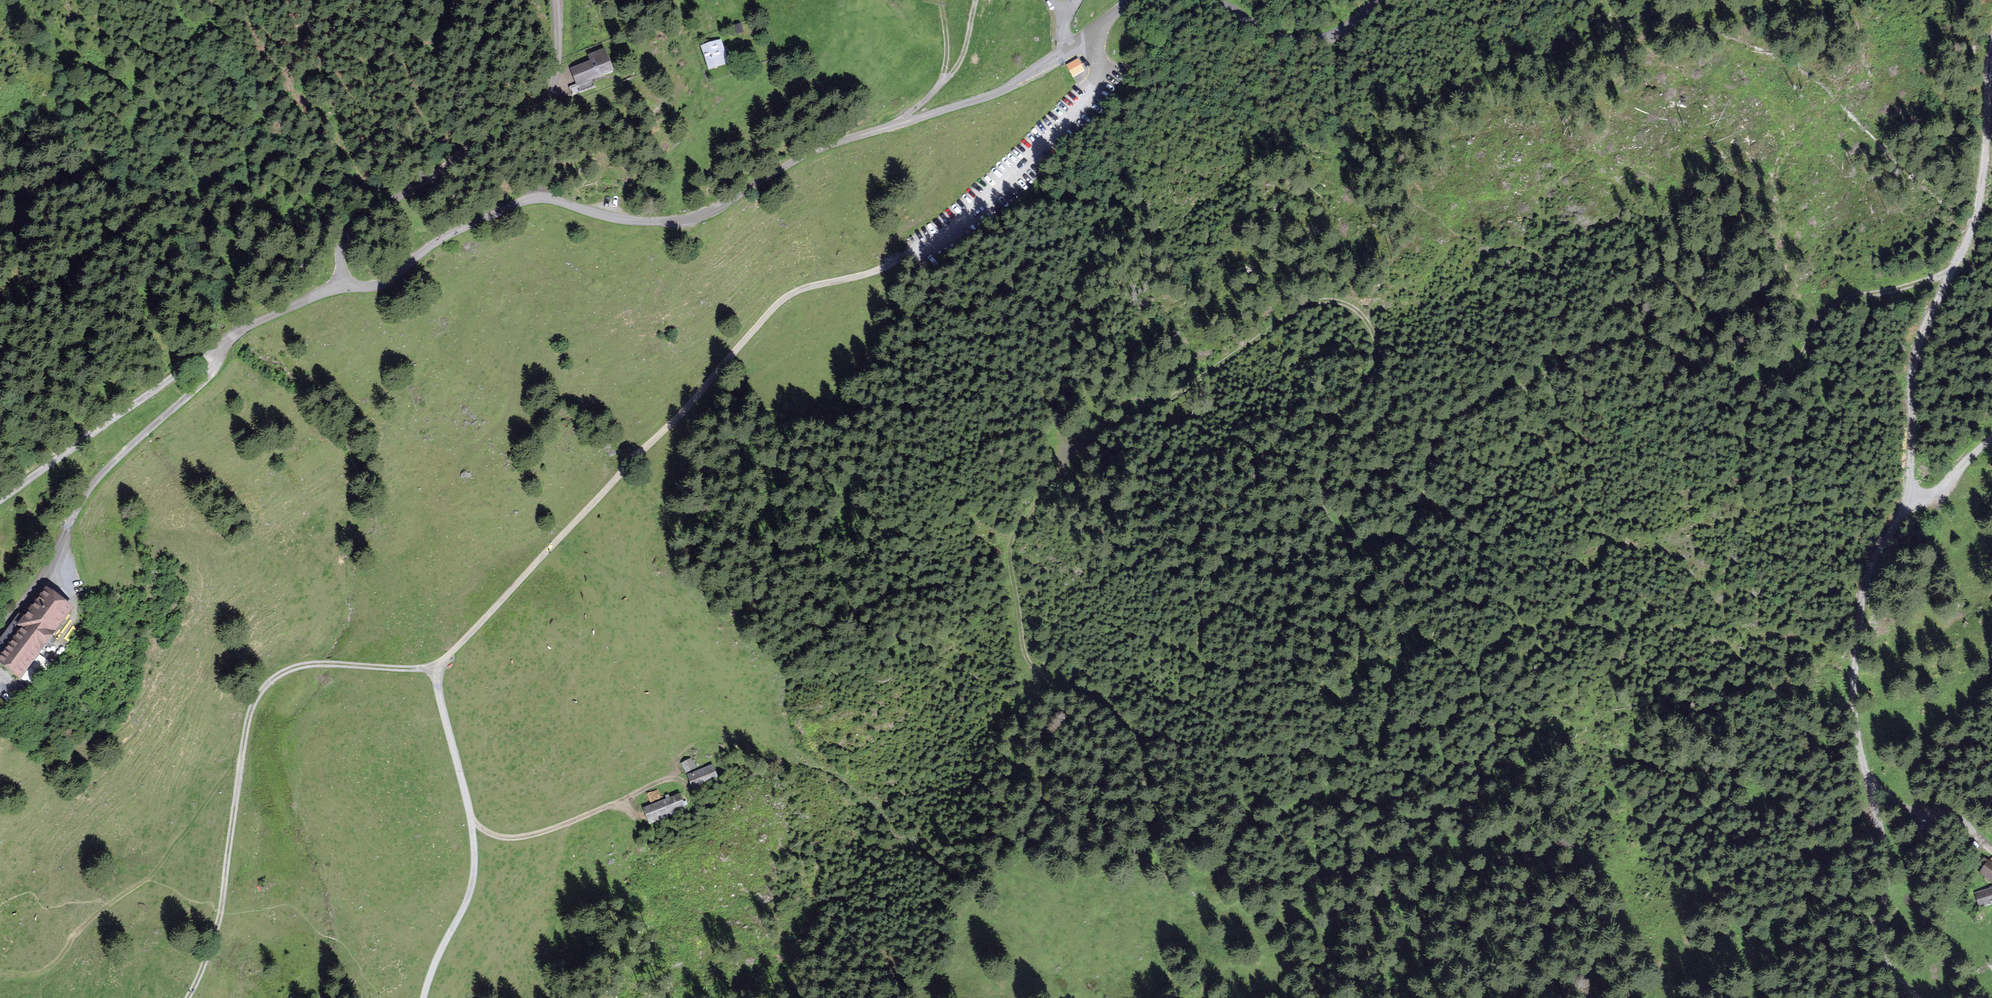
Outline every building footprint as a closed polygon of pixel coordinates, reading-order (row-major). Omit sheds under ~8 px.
[(721,41),(698,47),(703,66),(726,60),(721,41)] [(590,63),(569,70),(573,84),(612,70),(605,50),(587,56),(590,63)] [(1078,59),(1065,65),(1072,78),(1085,72),(1078,59)] [(21,680),(76,607),(51,589),(0,657),(0,664),(21,680)] [(690,758),(680,763),(685,773),(695,768),(690,758)] [(714,765),(687,775),(692,790),(719,780),(714,765)] [(678,794),(641,807),(647,824),(684,811),(678,794)] [(1977,871),(1991,883),(1991,864),(1986,860),(1977,871)] [(1974,893),(1978,908),(1991,905),(1991,889),(1974,893)]
